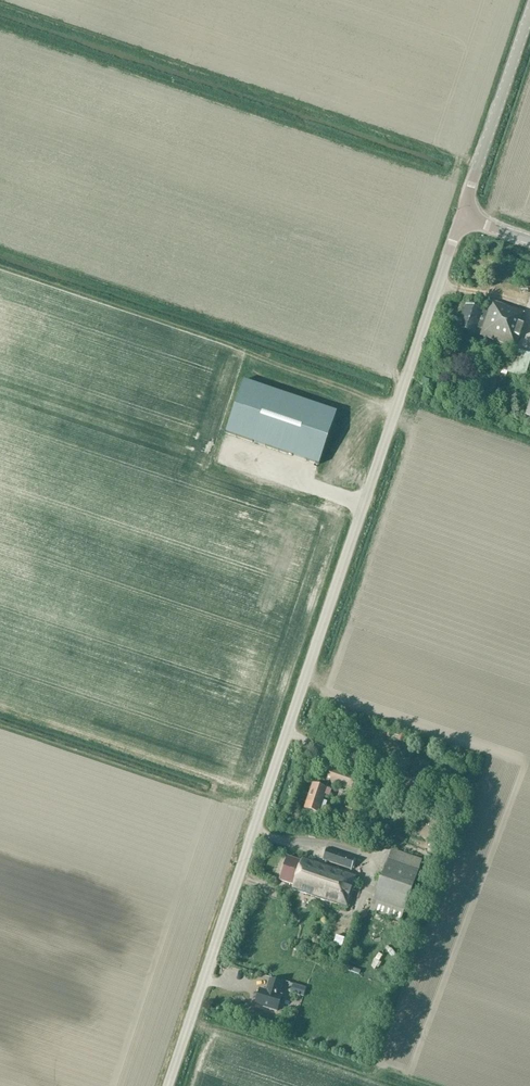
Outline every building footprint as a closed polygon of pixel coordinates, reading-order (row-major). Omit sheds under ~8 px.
[(458,329),(475,335),(515,349),(523,325),(521,325),(524,313),(491,301),(487,313),(482,312),(465,306),(458,329)] [(529,362),(529,355),(514,349),(506,373),(525,379),(529,362)] [(244,381),(226,434),(319,465),(337,413),(244,381)] [(338,750),(335,757),(343,759),(345,753),(338,750)] [(351,791),(356,775),(331,766),(326,783),(351,791)] [(330,797),(332,790),(312,784),(304,809),(318,814),(325,795),(330,797)] [(334,806),(335,799),(327,798),(326,806),(334,806)] [(434,846),(436,840),(440,841),(442,835),(430,832),(429,838),(431,838),(429,844),(434,846)] [(351,870),(355,859),(326,849),(322,860),(351,870)] [(400,922),(423,859),(391,849),(369,911),(400,922)] [(301,861),(288,857),(280,881),(293,885),(292,889),(341,906),(340,911),(346,913),(347,909),(348,909),(355,886),(354,886),(356,876),(303,858),(301,861)] [(336,937),(333,945),(342,948),(344,939),(336,937)] [(254,1005),(277,1012),(283,995),(279,994),(283,984),(269,979),(265,990),(259,988),(254,1005)] [(290,993),(303,997),(306,988),(293,984),(290,993)]
